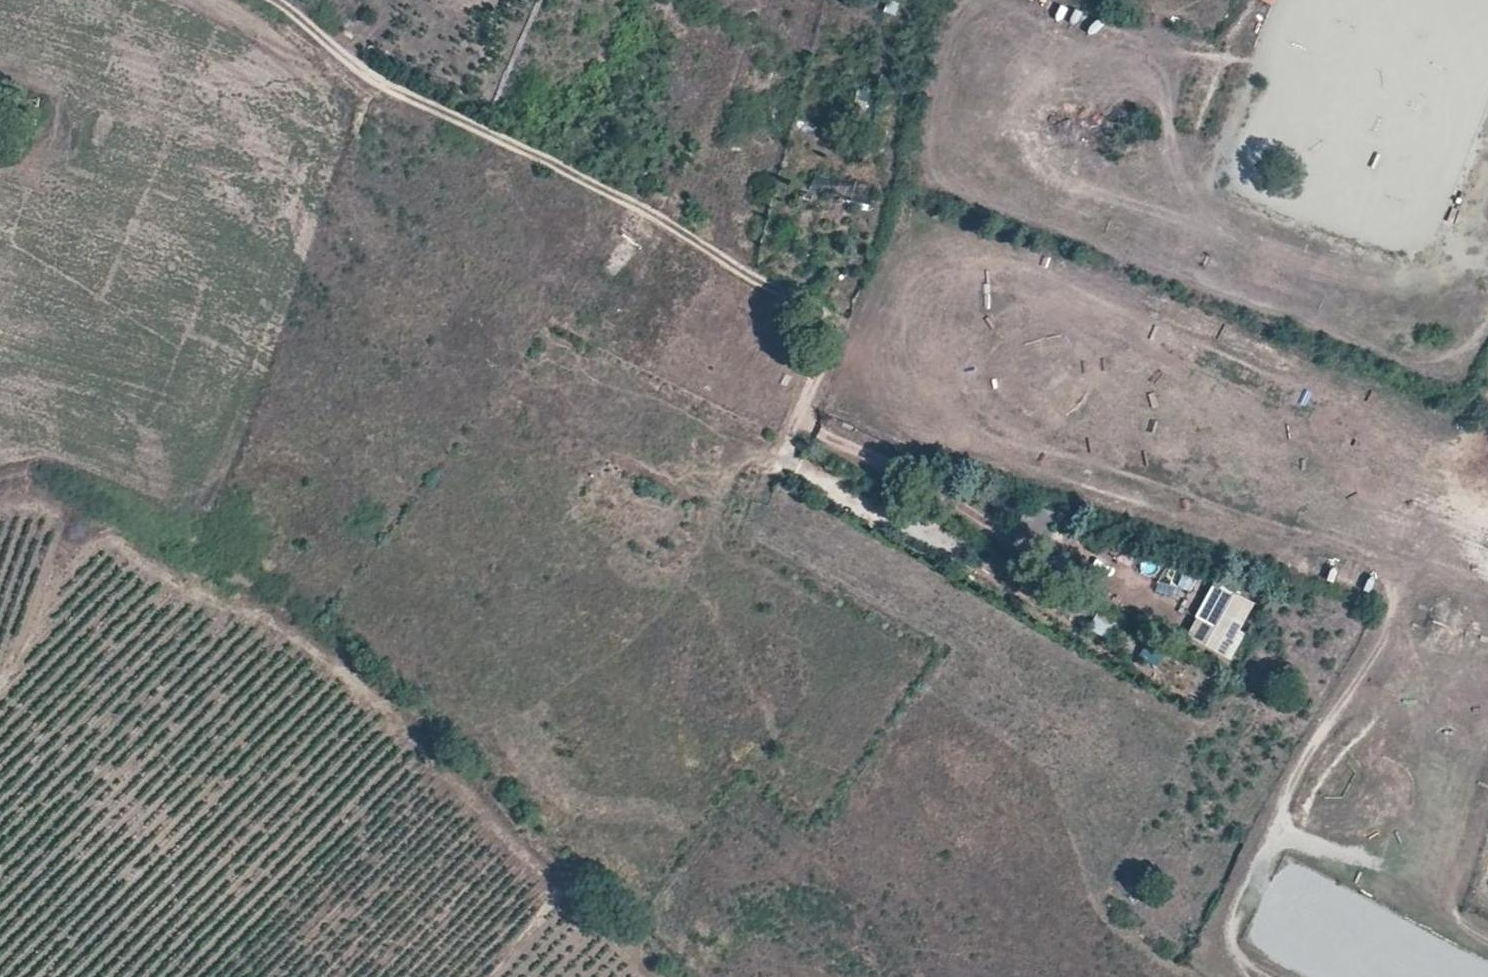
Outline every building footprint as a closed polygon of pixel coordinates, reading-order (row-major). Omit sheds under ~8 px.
[(40,99),(10,96),(9,98),(8,119),(38,121),(40,99)] [(818,171),(814,192),(869,202),(873,181),(818,171)] [(1254,604),(1215,583),(1187,635),(1232,660),(1246,634),(1240,630),(1254,604)] [(1098,614),(1091,633),(1108,640),(1116,621),(1098,614)] [(1145,646),(1139,660),(1159,668),(1165,655),(1145,646)]
